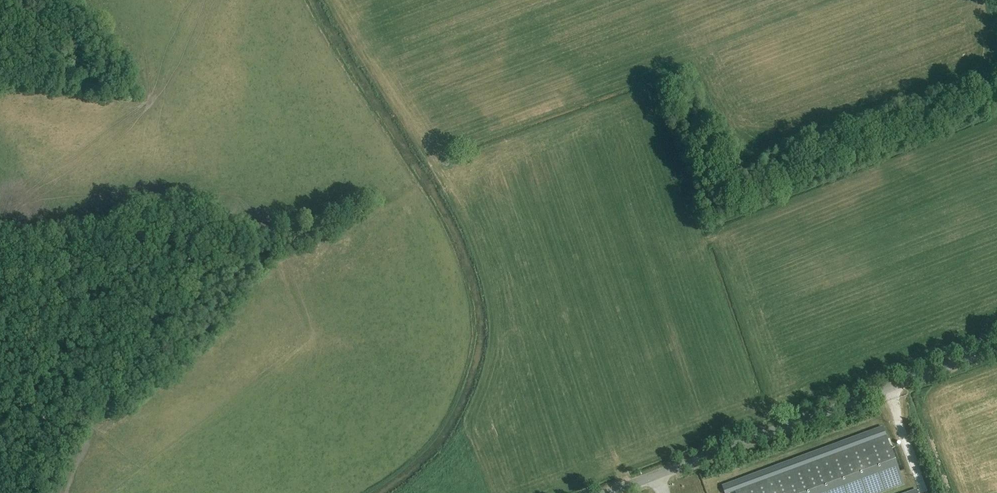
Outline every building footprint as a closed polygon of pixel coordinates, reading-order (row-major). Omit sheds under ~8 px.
[(722,486),(724,492),(729,492),(734,491),(735,492),(883,492),(904,485),(883,427),(722,486)]
